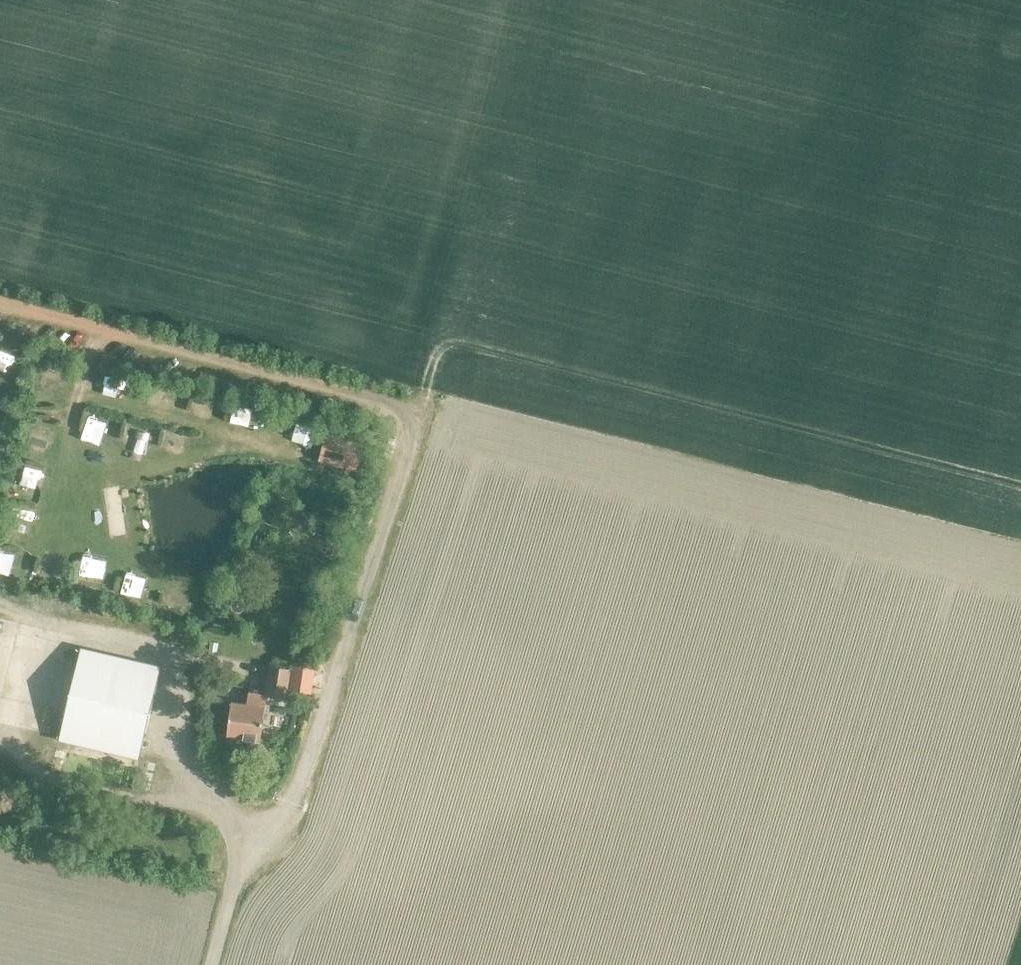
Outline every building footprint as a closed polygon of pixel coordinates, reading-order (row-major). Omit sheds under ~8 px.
[(357,472),(364,444),(326,433),(318,461),(357,472)] [(160,667),(79,648),(57,739),(138,759),(160,667)] [(265,694),(265,696),(284,699),(289,667),(268,664),(264,694),(265,694)] [(291,664),(287,689),(310,692),(313,667),(291,664)] [(230,702),(226,736),(259,740),(265,696),(265,694),(264,694),(248,692),(246,705),(230,702)]
